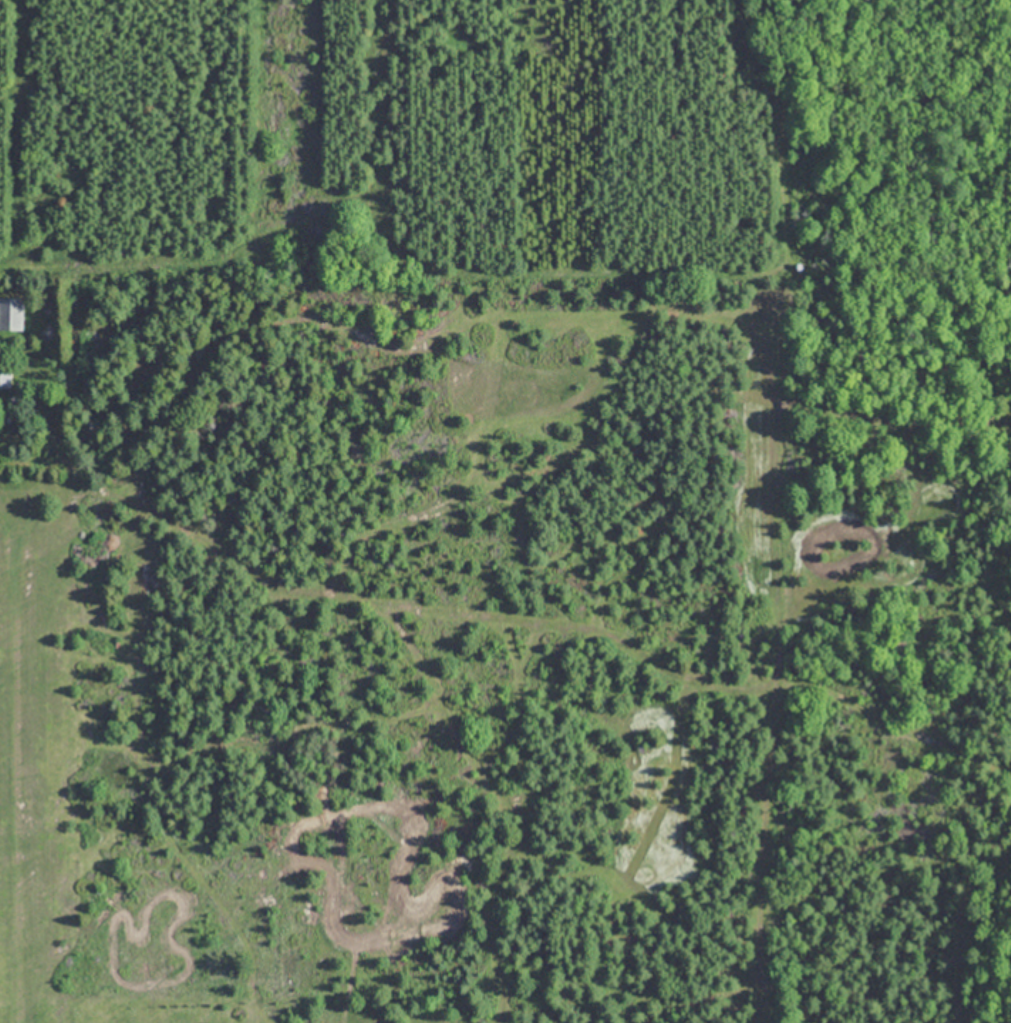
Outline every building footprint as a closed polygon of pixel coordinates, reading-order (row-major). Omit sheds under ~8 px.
[(0,298),(0,331),(24,331),(24,298),(0,298)]
